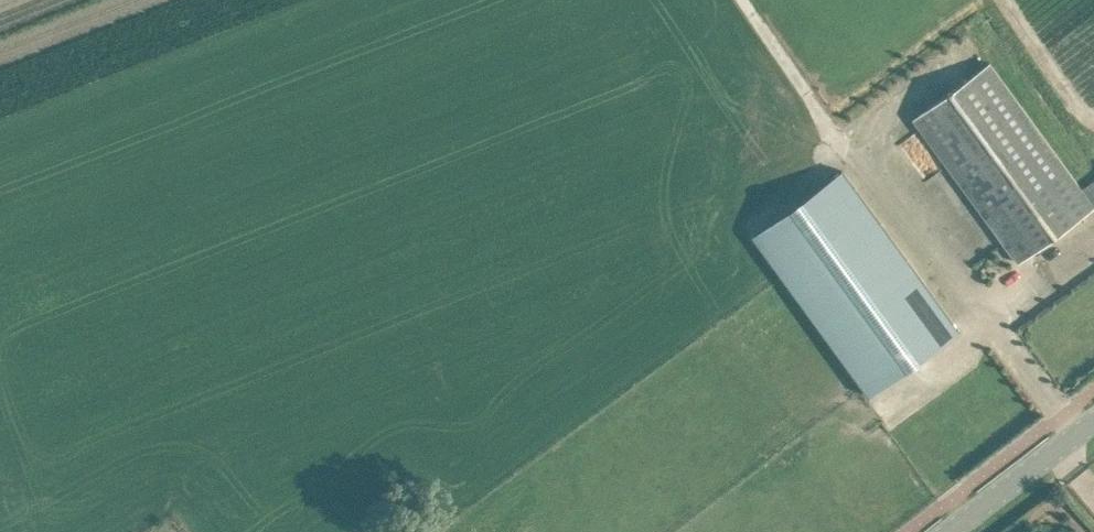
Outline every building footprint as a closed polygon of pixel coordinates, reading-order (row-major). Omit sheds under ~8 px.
[(990,60),(914,116),(1020,261),(1093,207),(1093,181),(1084,188),(990,60)] [(871,395),(960,330),(843,169),(754,234),(871,395)] [(1093,484),(1093,463),(1084,471),(1093,484)]
